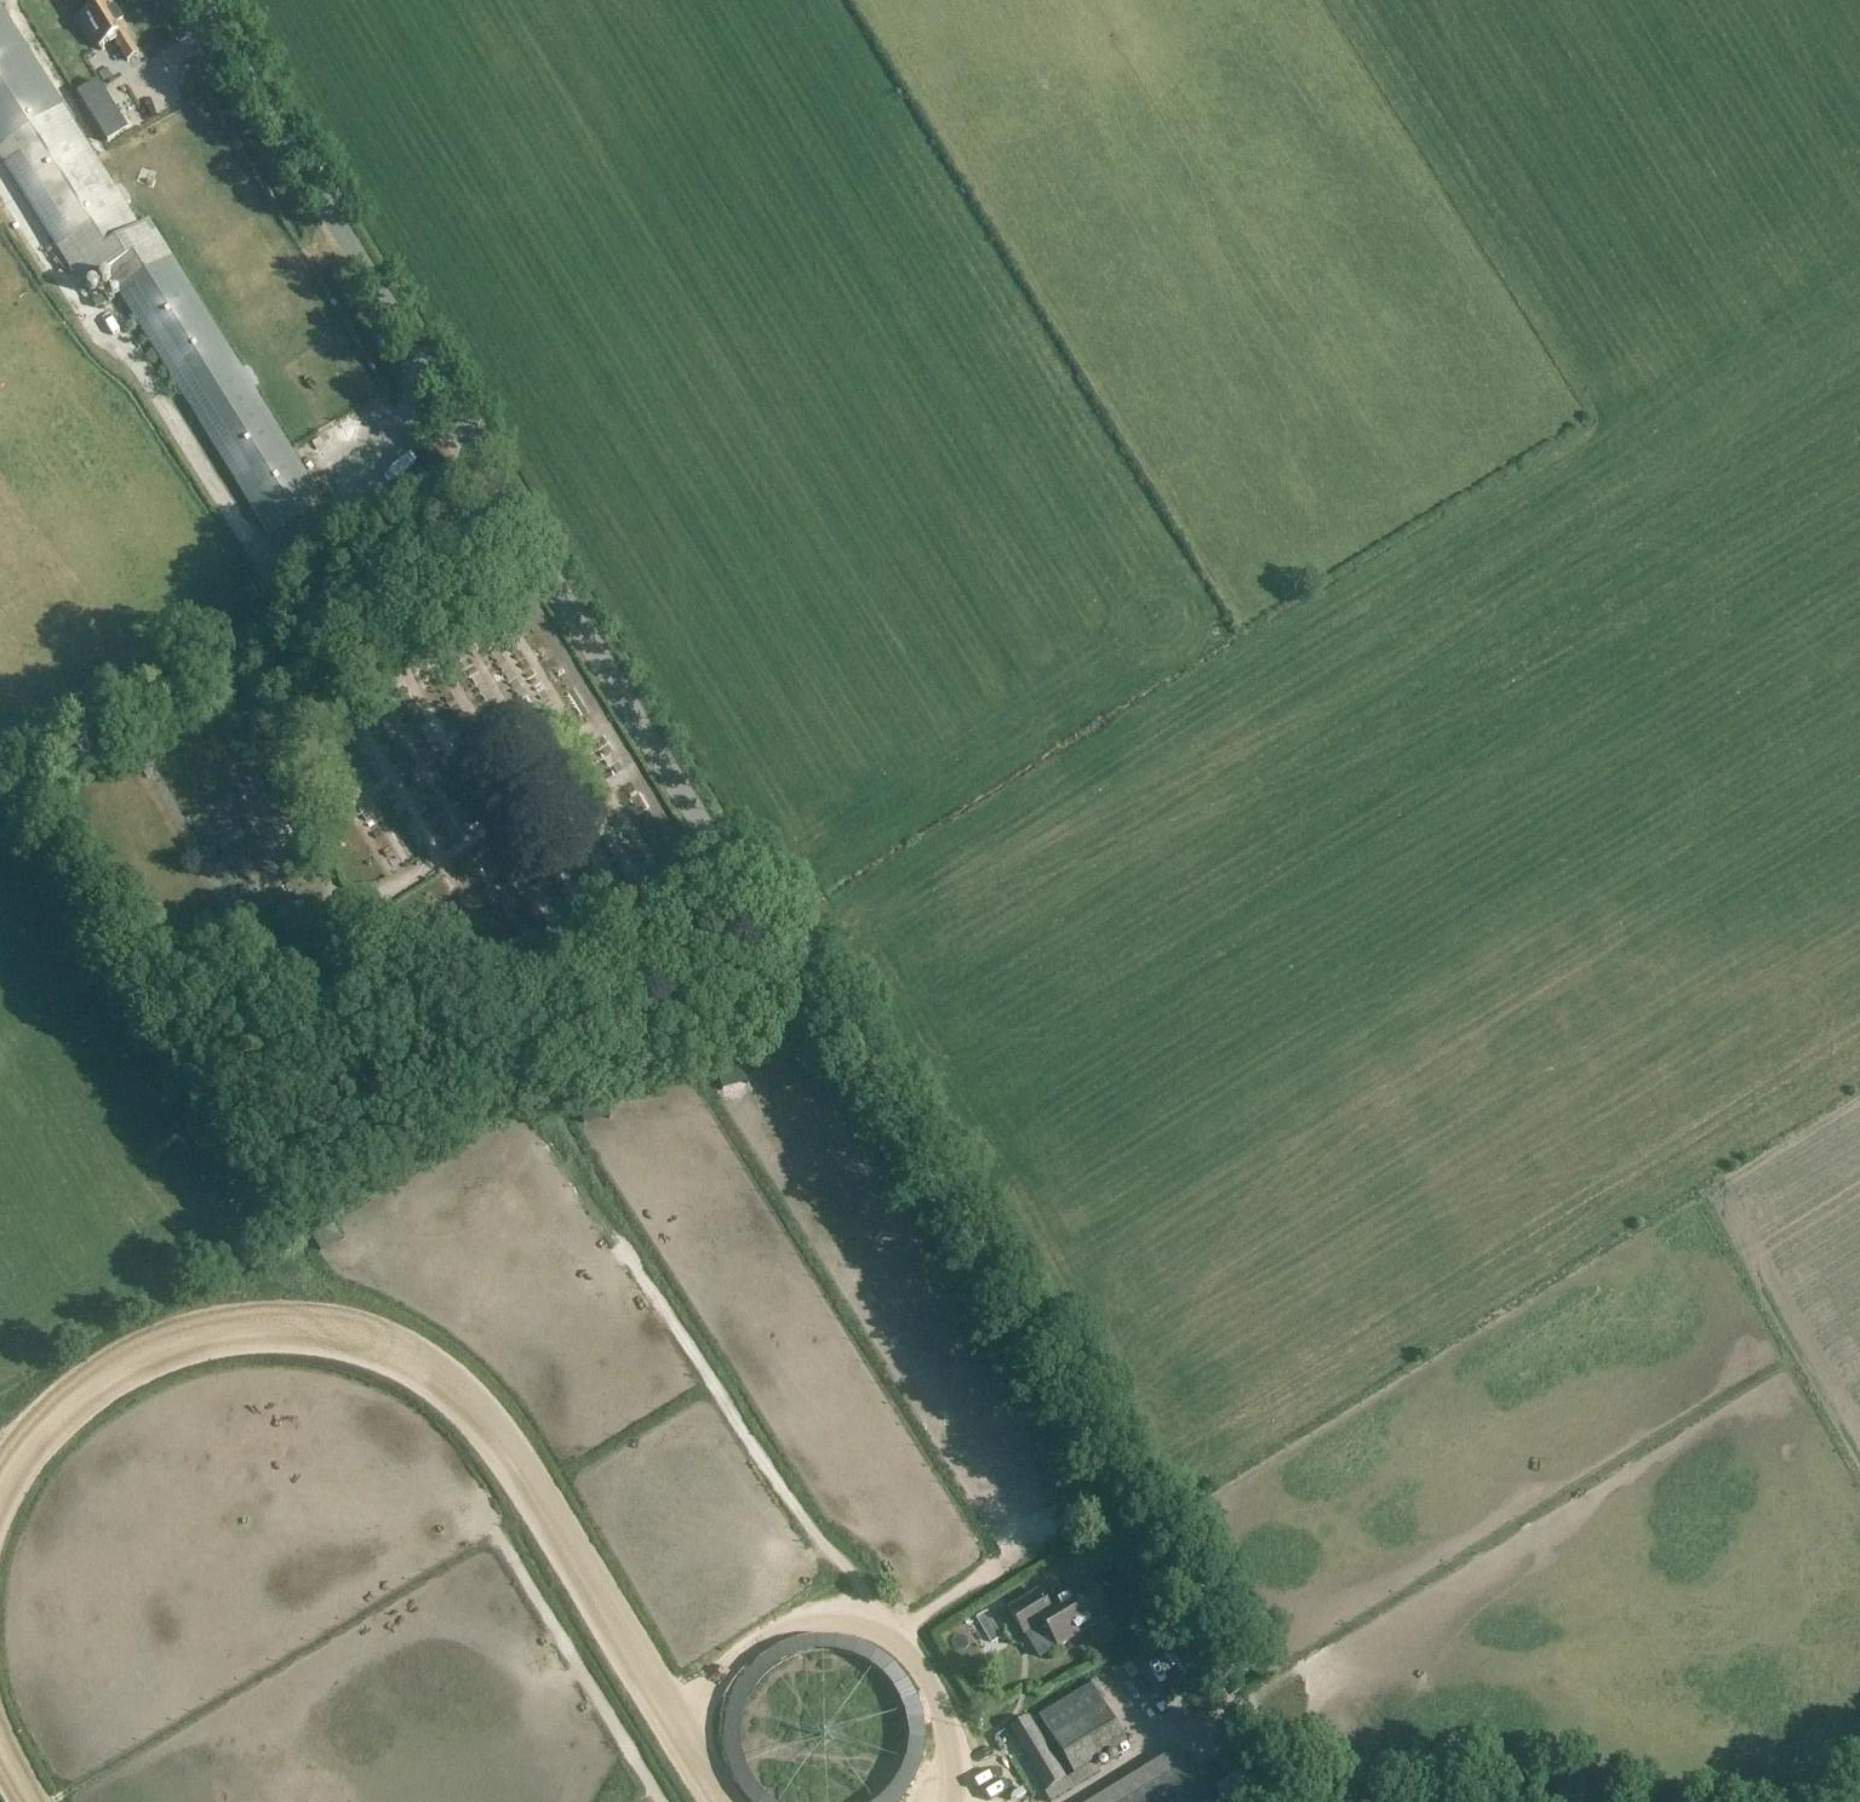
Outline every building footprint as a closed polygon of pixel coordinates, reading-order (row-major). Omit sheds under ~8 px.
[(106,3),(79,19),(98,51),(112,42),(126,64),(137,57),(123,35),(125,34),(106,3)] [(84,288),(108,273),(276,537),(327,505),(150,224),(139,231),(0,11),(0,156),(84,288)] [(1037,1595),(1009,1613),(1024,1637),(1042,1625),(1058,1650),(1109,1618),(1087,1584),(1047,1609),(1037,1595)] [(1090,1687),(1039,1719),(1074,1777),(1126,1745),(1090,1687)] [(1028,1719),(1010,1729),(1047,1791),(1065,1781),(1028,1719)] [(1094,1801),(1211,1801),(1178,1749),(1094,1801)]
